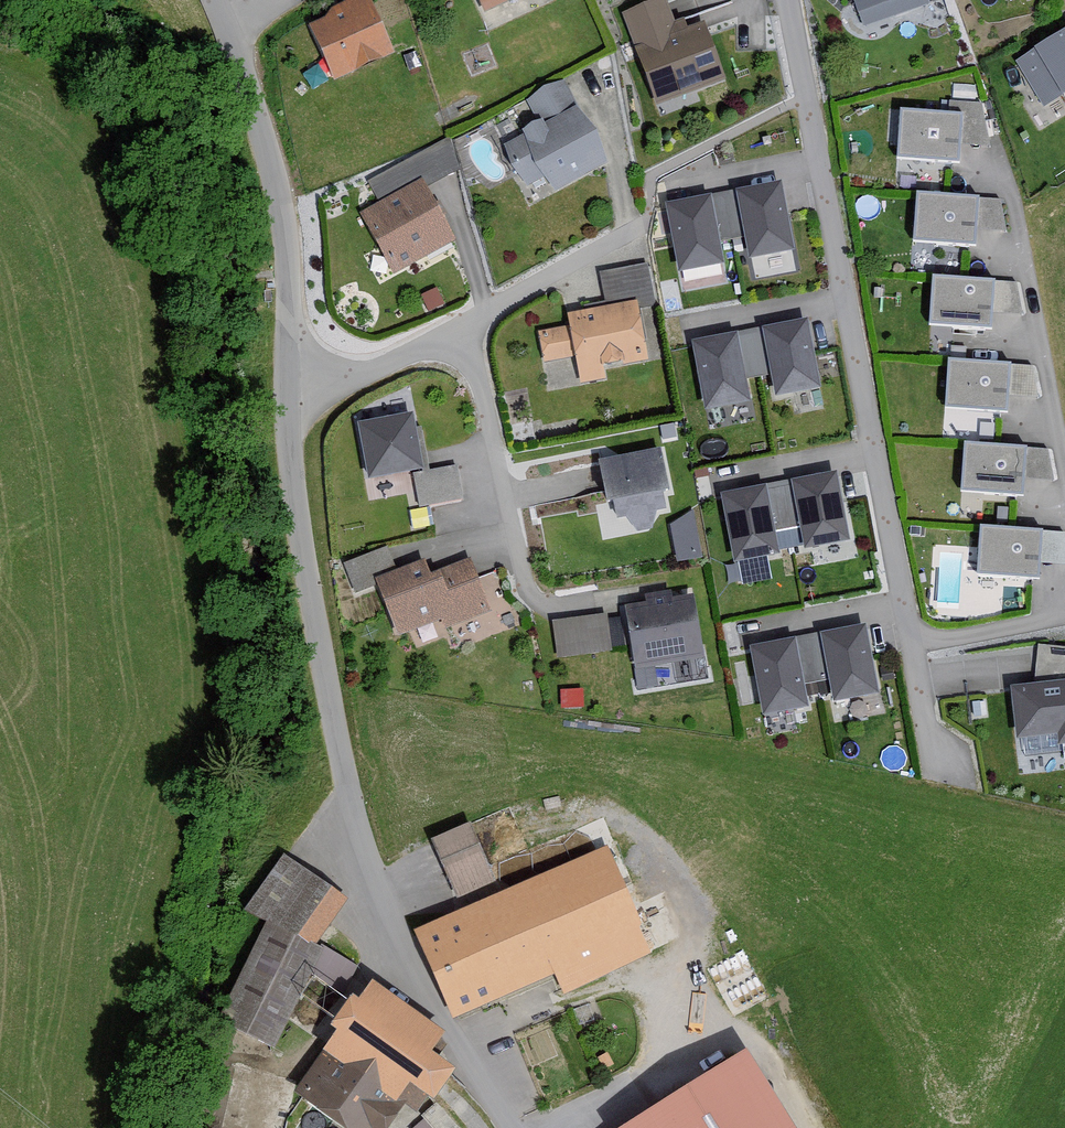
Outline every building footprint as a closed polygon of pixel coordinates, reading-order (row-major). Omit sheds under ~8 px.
[(330,21),(312,29),(337,83),(396,57),(370,0),(356,0),(333,10),(330,21)] [(489,15),(521,0),(482,0),(489,15)] [(864,20),(922,0),(857,0),(864,20)] [(684,44),(668,2),(626,17),(660,107),(730,81),(712,33),(684,44)] [(1023,63),(1049,110),(1064,101),(1064,39),(1023,63)] [(402,60),(408,71),(418,66),(412,55),(402,60)] [(609,167),(563,83),(527,103),(539,125),(524,134),(527,139),(507,150),(528,189),(550,177),(559,194),(609,167)] [(1000,150),(988,99),(945,96),(944,110),(903,106),(899,164),(969,169),(971,148),(1000,150)] [(426,190),(459,172),(448,142),(368,184),(379,205),(361,215),(393,275),(454,242),(426,190)] [(798,252),(786,185),(670,205),(682,276),(727,268),(723,244),(745,240),(749,261),(798,252)] [(1011,235),(1008,197),(920,190),(916,246),(984,251),(986,233),(1011,235)] [(586,313),(569,316),(571,327),(541,332),(546,363),(578,358),(583,384),(605,380),(603,369),(651,360),(642,308),(655,306),(648,266),(599,274),(605,304),(585,308),(586,313)] [(1025,318),(1021,280),(933,273),(929,329),(998,334),(999,316),(1025,318)] [(823,390),(812,323),(695,343),(708,414),(753,406),(748,382),(770,378),(774,398),(823,390)] [(1041,401),(1038,363),(950,357),(946,412),(1014,417),(1015,399),(1041,401)] [(419,418),(364,428),(374,481),(428,472),(419,418)] [(1031,481),(1033,448),(971,445),(968,495),(1030,498),(1031,481)] [(1049,449),(1033,448),(1031,481),(1055,481),(1049,449)] [(612,505),(675,493),(667,450),(603,462),(612,505)] [(415,479),(421,510),(463,502),(456,470),(415,479)] [(856,542),(844,475),(728,495),(740,566),(785,558),(781,534),(803,530),(806,550),(856,542)] [(692,515),(673,529),(679,565),(701,561),(692,515)] [(1048,565),(1051,534),(987,528),(982,574),(1046,580),(1048,565)] [(1051,534),(1048,565),(1064,565),(1064,537),(1064,533),(1051,534)] [(431,575),(426,562),(396,574),(386,550),(342,568),(354,598),(380,588),(401,640),(440,624),(443,632),(489,614),(467,560),(431,575)] [(698,599),(628,609),(636,671),(707,661),(698,599)] [(617,653),(612,616),(555,624),(560,661),(617,653)] [(885,696),(873,629),(757,649),(769,720),(814,713),(810,688),(832,684),(835,705),(885,696)] [(1040,646),(1037,688),(1017,690),(1025,756),(1064,751),(1064,649),(1040,646)] [(435,842),(460,899),(497,883),(473,826),(435,842)] [(540,873),(543,880),(422,933),(460,1020),(559,977),(566,993),(653,956),(632,907),(573,933),(565,914),(607,895),(589,852),(540,873)] [(247,914),(268,927),(223,1031),(277,1054),(322,951),(317,949),(349,901),(284,859),(247,914)] [(376,986),(361,1006),(353,1000),(335,1023),(343,1029),(299,1090),(352,1127),(383,1127),(416,1083),(433,1096),(453,1068),(426,1049),(439,1032),(376,986)] [(758,1054),(635,1127),(803,1127),(758,1054)] [(411,1127),(438,1127),(422,1114),(411,1127)]
